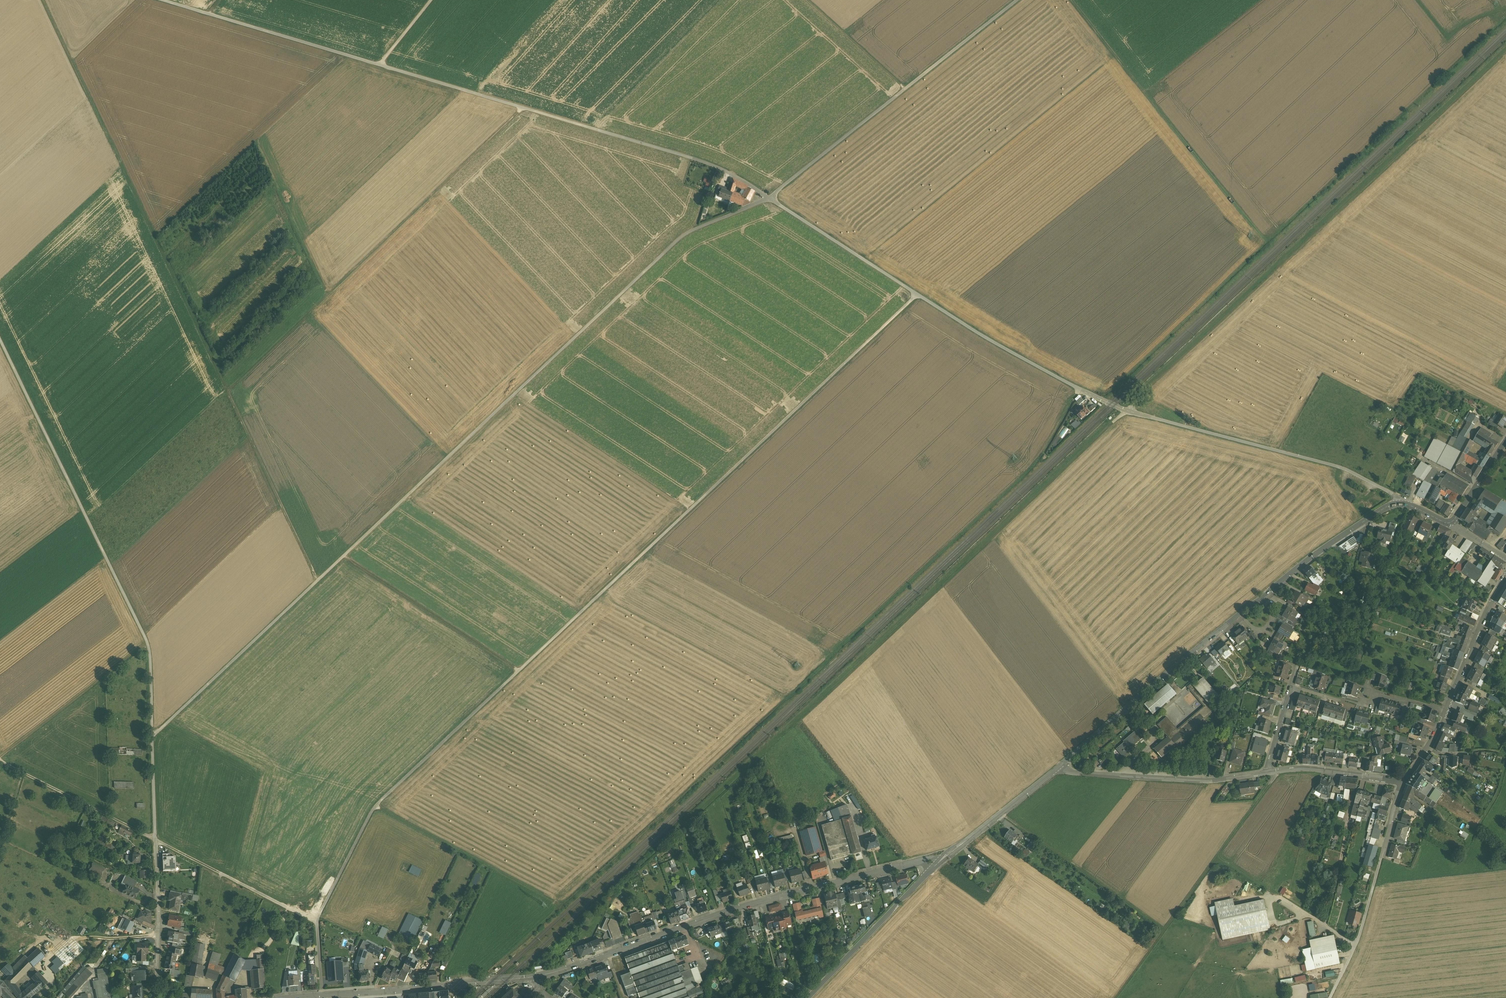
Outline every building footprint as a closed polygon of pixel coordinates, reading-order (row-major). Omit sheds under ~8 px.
[(727,189),(727,192),(733,194),(735,186),(736,181),(731,179),(727,189)] [(735,186),(746,191),(747,189),(748,187),(736,181),(735,186)] [(745,200),(750,202),(755,192),(747,189),(746,191),(743,197),(745,198),(745,200)] [(730,202),(733,194),(727,192),(722,190),(719,196),(719,198),(722,199),(730,202)] [(743,197),(733,194),(730,202),(742,206),(745,200),(745,198),(743,197)] [(1082,408),(1075,414),(1081,420),(1086,415),(1087,414),(1082,408)] [(1457,415),(1447,434),(1452,437),(1457,439),(1459,435),(1465,438),(1478,417),(1466,411),(1462,418),(1457,415)] [(1495,415),(1492,420),(1495,422),(1494,423),(1499,426),(1502,428),(1505,422),(1505,419),(1499,414),(1498,417),(1495,415)] [(1492,420),(1491,419),(1488,423),(1497,429),(1499,426),(1494,423),(1495,422),(1492,420)] [(1077,420),(1072,425),(1076,430),(1082,424),(1077,420)] [(1491,434),(1481,428),(1479,432),(1487,437),(1489,438),(1491,434)] [(1487,437),(1479,432),(1475,438),(1483,443),(1487,437)] [(1457,439),(1452,448),(1459,452),(1466,439),(1465,438),(1459,435),(1457,439)] [(1447,445),(1434,438),(1424,457),(1437,464),(1442,455),(1454,462),(1458,454),(1454,452),(1448,449),(1448,448),(1449,446),(1452,448),(1457,439),(1452,437),(1447,445)] [(1489,438),(1487,437),(1483,443),(1489,446),(1486,451),(1491,454),(1494,450),(1498,444),(1489,438)] [(1473,443),(1466,439),(1459,452),(1466,456),(1468,452),(1473,443)] [(1459,452),(1452,448),(1449,446),(1448,448),(1448,449),(1454,452),(1458,454),(1465,457),(1469,460),(1470,460),(1468,463),(1474,466),(1471,472),(1461,466),(1456,475),(1457,476),(1458,475),(1473,485),(1482,469),(1475,465),(1477,462),(1477,461),(1466,456),(1459,452)] [(1486,451),(1480,459),(1479,458),(1477,461),(1477,462),(1475,465),(1482,469),(1491,454),(1486,451)] [(1479,458),(1468,452),(1466,456),(1477,461),(1479,458)] [(1465,457),(1458,454),(1454,462),(1461,466),(1464,460),(1465,457)] [(1454,462),(1442,455),(1437,464),(1449,471),(1454,462)] [(1422,462),(1412,475),(1420,479),(1428,466),(1422,462)] [(1454,462),(1449,471),(1456,475),(1461,466),(1454,462)] [(1445,476),(1428,466),(1420,479),(1424,481),(1441,490),(1445,492),(1447,489),(1440,485),(1445,476)] [(1410,474),(1404,485),(1410,488),(1416,477),(1410,474)] [(1468,487),(1446,474),(1445,476),(1440,485),(1453,492),(1461,497),(1468,487)] [(1441,490),(1424,481),(1417,495),(1416,495),(1417,496),(1434,505),(1435,502),(1440,494),(1441,490)] [(1501,500),(1485,490),(1478,501),(1482,504),(1484,505),(1494,511),(1501,500)] [(1461,497),(1453,492),(1451,496),(1448,500),(1456,506),(1461,497)] [(1501,500),(1494,511),(1498,514),(1505,518),(1505,516),(1505,503),(1501,500)] [(1454,509),(1440,501),(1438,504),(1436,506),(1436,507),(1442,510),(1440,513),(1448,518),(1454,509)] [(1478,501),(1471,511),(1476,514),(1481,507),(1482,504),(1478,501)] [(1467,508),(1461,519),(1469,524),(1473,519),(1476,514),(1471,511),(1467,508)] [(1498,514),(1489,527),(1488,529),(1492,531),(1499,536),(1505,525),(1505,519),(1505,518),(1498,514)] [(1417,520),(1409,516),(1403,529),(1411,532),(1411,533),(1413,530),(1417,520)] [(1473,519),(1469,524),(1466,528),(1472,532),(1478,522),(1473,519)] [(1489,527),(1479,520),(1478,522),(1472,532),(1486,541),(1492,531),(1488,529),(1489,527)] [(1432,526),(1423,522),(1418,533),(1416,537),(1422,540),(1424,536),(1426,537),(1429,531),(1432,526)] [(1396,525),(1390,523),(1388,531),(1393,532),(1394,532),(1396,525)] [(1452,531),(1445,528),(1440,525),(1437,531),(1437,532),(1445,536),(1448,538),(1452,531)] [(1388,531),(1386,530),(1383,529),(1383,530),(1379,528),(1377,538),(1381,540),(1380,542),(1385,543),(1386,541),(1390,542),(1393,532),(1388,531)] [(1429,531),(1426,537),(1424,536),(1422,540),(1426,542),(1430,536),(1432,532),(1429,531)] [(1454,542),(1448,538),(1445,536),(1441,541),(1447,545),(1445,548),(1448,551),(1450,549),(1452,545),(1454,542)] [(1345,549),(1347,551),(1358,544),(1356,540),(1354,537),(1338,547),(1344,550),(1345,549)] [(1496,546),(1501,550),(1505,543),(1502,540),(1496,546)] [(1478,547),(1472,543),(1469,548),(1474,552),(1478,547)] [(1459,550),(1452,545),(1450,549),(1448,551),(1445,557),(1457,565),(1458,565),(1462,559),(1465,554),(1459,550)] [(1469,549),(1462,545),(1459,550),(1465,554),(1469,549)] [(1488,552),(1482,548),(1479,553),(1485,558),(1488,552)] [(1370,554),(1365,552),(1365,553),(1365,554),(1363,562),(1366,563),(1366,567),(1372,569),(1375,557),(1370,556),(1370,554)] [(1494,556),(1488,552),(1485,558),(1491,562),(1495,556),(1494,556)] [(1495,556),(1494,556),(1495,556),(1491,562),(1490,563),(1499,568),(1503,571),(1505,565),(1505,563),(1495,556)] [(1468,562),(1462,559),(1458,565),(1457,565),(1455,568),(1462,572),(1468,562)] [(1320,565),(1315,561),(1311,565),(1314,570),(1320,565)] [(1476,568),(1468,562),(1462,572),(1478,582),(1484,573),(1476,568)] [(1487,569),(1479,564),(1476,568),(1484,573),(1486,569),(1487,569)] [(1315,573),(1309,566),(1303,571),(1309,578),(1315,573)] [(1498,570),(1497,569),(1492,577),(1497,580),(1500,576),(1502,574),(1501,574),(1503,571),(1499,568),(1498,570)] [(1484,573),(1478,582),(1485,587),(1487,584),(1492,577),(1491,576),(1493,573),(1486,569),(1484,573)] [(1318,574),(1316,575),(1315,573),(1309,578),(1313,583),(1314,584),(1318,586),(1323,580),(1318,574)] [(1361,579),(1356,577),(1353,586),(1359,588),(1361,579)] [(1313,586),(1309,584),(1306,590),(1312,594),(1313,592),(1316,594),(1319,590),(1318,589),(1313,586)] [(1505,597),(1505,585),(1495,601),(1501,605),(1505,597)] [(1302,595),(1296,591),(1293,596),(1304,603),(1307,598),(1302,595)] [(1304,603),(1293,596),(1291,601),(1290,601),(1294,604),(1301,608),(1304,603)] [(1477,603),(1467,598),(1462,609),(1467,611),(1472,613),(1474,609),(1475,610),(1476,607),(1475,607),(1477,603)] [(1292,610),(1288,607),(1285,612),(1295,618),(1298,613),(1292,610)] [(1295,618),(1285,612),(1282,617),(1287,620),(1285,622),(1293,627),(1294,628),(1299,620),(1295,618)] [(1497,612),(1494,618),(1504,622),(1505,624),(1505,617),(1503,615),(1498,612),(1497,612)] [(1479,616),(1473,613),(1470,619),(1476,621),(1479,616)] [(1470,619),(1469,618),(1467,623),(1474,626),(1476,621),(1470,619)] [(1504,622),(1494,618),(1492,623),(1501,628),(1504,622)] [(1285,622),(1283,625),(1292,630),(1293,627),(1285,622)] [(1501,628),(1492,623),(1489,628),(1490,629),(1498,633),(1501,628)] [(1283,625),(1283,626),(1281,629),(1280,628),(1278,631),(1277,634),(1281,637),(1283,634),(1289,638),(1293,631),(1292,630),(1283,625)] [(1473,629),(1466,626),(1462,634),(1463,635),(1470,637),(1473,629)] [(1249,635),(1242,627),(1237,631),(1244,640),(1249,635)] [(1445,628),(1442,628),(1441,631),(1440,633),(1450,637),(1452,631),(1445,628)] [(1244,640),(1237,631),(1231,635),(1238,644),(1244,640)] [(1298,634),(1293,631),(1289,638),(1294,641),(1298,634)] [(1488,635),(1487,634),(1484,640),(1494,645),(1497,639),(1493,637),(1488,635)] [(1460,642),(1459,645),(1466,647),(1470,637),(1463,635),(1463,636),(1462,639),(1460,642)] [(1279,642),(1274,639),(1274,640),(1273,642),(1273,643),(1272,645),(1281,650),(1282,651),(1285,646),(1279,642)] [(1494,645),(1484,640),(1481,645),(1483,646),(1489,649),(1491,650),(1494,645)] [(1221,656),(1229,649),(1223,642),(1216,648),(1219,653),(1221,656)] [(1272,645),(1271,647),(1270,647),(1268,649),(1274,653),(1278,655),(1281,650),(1272,645)] [(1466,647),(1459,645),(1458,648),(1457,651),(1464,653),(1466,647)] [(1457,651),(1455,651),(1454,655),(1453,658),(1461,660),(1464,653),(1457,651)] [(1480,652),(1480,651),(1477,657),(1486,662),(1489,656),(1486,654),(1480,652)] [(1215,663),(1208,654),(1200,660),(1205,665),(1207,668),(1211,664),(1212,666),(1215,663)] [(1486,662),(1477,657),(1474,662),(1476,663),(1482,666),(1484,667),(1486,662)] [(1461,660),(1453,658),(1449,668),(1453,669),(1458,670),(1461,660)] [(1284,664),(1280,663),(1278,670),(1288,673),(1290,666),(1284,664)] [(1448,667),(1444,666),(1442,673),(1441,676),(1448,679),(1450,679),(1453,669),(1449,668),(1448,667)] [(1473,668),(1470,674),(1479,678),(1482,673),(1478,671),(1473,668)] [(1288,673),(1278,670),(1276,676),(1280,678),(1286,679),(1288,673)] [(1479,678),(1470,674),(1467,679),(1468,680),(1473,682),(1476,684),(1479,678)] [(1322,676),(1317,675),(1315,681),(1325,684),(1328,678),(1322,676)] [(1386,678),(1377,675),(1375,681),(1374,686),(1383,688),(1386,678)] [(1219,697),(1203,678),(1194,686),(1193,686),(1209,705),(1212,703),(1219,697)] [(1325,684),(1315,681),(1313,688),(1323,691),(1325,684)] [(1439,682),(1438,682),(1436,689),(1445,692),(1448,685),(1446,684),(1439,682)] [(1206,709),(1180,732),(1167,717),(1158,725),(1168,737),(1154,749),(1162,758),(1175,746),(1177,748),(1207,722),(1204,719),(1216,709),(1212,703),(1209,705),(1193,686),(1194,686),(1192,683),(1187,687),(1206,709)] [(1348,684),(1346,689),(1358,692),(1360,687),(1355,686),(1348,684)] [(1168,685),(1145,705),(1153,714),(1176,694),(1168,685)] [(1281,687),(1271,685),(1269,692),(1279,695),(1281,687)] [(1474,689),(1464,685),(1462,689),(1471,694),(1474,689)] [(1358,692),(1346,689),(1345,694),(1357,698),(1358,692)] [(1471,694),(1462,689),(1460,693),(1467,697),(1469,698),(1472,700),(1474,696),(1474,695),(1471,694)] [(1460,693),(1459,693),(1455,702),(1464,705),(1465,702),(1467,697),(1460,693)] [(1306,697),(1300,695),(1298,700),(1297,706),(1296,707),(1303,709),(1306,697)] [(1306,697),(1303,709),(1310,711),(1313,700),(1306,697)] [(1276,703),(1262,699),(1260,706),(1267,709),(1266,713),(1269,714),(1272,715),(1276,703)] [(1388,701),(1382,699),(1380,705),(1378,710),(1379,710),(1385,712),(1388,701)] [(1320,702),(1313,700),(1310,711),(1316,713),(1319,703),(1320,702)] [(1394,703),(1388,701),(1385,712),(1391,714),(1394,703)] [(1473,701),(1472,704),(1471,704),(1469,708),(1468,710),(1475,713),(1477,708),(1478,709),(1480,704),(1479,703),(1473,701)] [(1332,706),(1325,703),(1325,705),(1323,712),(1322,715),(1329,717),(1332,706)] [(1401,704),(1394,703),(1391,714),(1398,716),(1399,710),(1401,704)] [(1339,708),(1332,706),(1329,717),(1335,719),(1339,708)] [(1346,710),(1339,708),(1335,719),(1342,721),(1345,711),(1346,710)] [(1438,712),(1426,708),(1424,713),(1436,717),(1438,712)] [(1467,712),(1460,708),(1459,712),(1463,714),(1463,716),(1469,718),(1470,714),(1467,712)] [(1361,712),(1358,711),(1355,722),(1360,724),(1364,712),(1362,711),(1361,712)] [(1459,712),(1455,711),(1452,720),(1457,722),(1461,724),(1463,720),(1461,719),(1463,716),(1463,714),(1459,712)] [(1366,713),(1365,712),(1364,712),(1360,724),(1359,728),(1368,730),(1370,724),(1367,723),(1368,719),(1369,714),(1366,713)] [(1436,717),(1424,713),(1422,719),(1427,721),(1430,722),(1430,721),(1433,722),(1434,721),(1436,717)] [(1262,719),(1259,727),(1261,727),(1260,731),(1268,734),(1269,728),(1270,722),(1269,721),(1262,719)] [(1461,724),(1457,722),(1456,725),(1454,724),(1453,728),(1456,729),(1459,730),(1459,731),(1465,733),(1467,726),(1461,724)] [(1423,726),(1418,724),(1416,730),(1427,734),(1429,729),(1429,728),(1423,726)] [(1453,728),(1445,724),(1441,731),(1445,733),(1453,736),(1456,729),(1453,728)] [(1127,740),(1116,749),(1124,758),(1129,753),(1128,752),(1135,747),(1134,746),(1144,737),(1141,734),(1142,733),(1139,728),(1126,739),(1127,740)] [(1291,731),(1286,729),(1282,742),(1294,745),(1298,732),(1291,731)] [(1427,734),(1416,730),(1414,735),(1418,737),(1425,739),(1426,739),(1427,734)] [(1445,733),(1441,731),(1437,741),(1441,743),(1445,733)] [(1382,737),(1373,739),(1375,748),(1377,747),(1382,746),(1383,746),(1382,740),(1383,739),(1382,737)] [(1260,739),(1257,738),(1256,738),(1254,745),(1257,746),(1255,752),(1264,755),(1268,741),(1260,739)] [(1383,746),(1382,746),(1384,754),(1391,752),(1389,744),(1383,746)] [(1406,746),(1403,745),(1401,753),(1405,754),(1410,755),(1412,747),(1406,746)] [(142,750),(126,749),(126,747),(119,747),(119,749),(111,748),(111,754),(141,755),(142,750)] [(1283,748),(1280,747),(1278,754),(1287,756),(1289,750),(1288,750),(1283,748)] [(1226,751),(1219,749),(1216,760),(1224,761),(1226,751)] [(1235,750),(1234,754),(1234,755),(1234,756),(1232,756),(1230,762),(1241,765),(1244,752),(1235,750)] [(1330,753),(1330,755),(1326,754),(1325,754),(1325,758),(1324,761),(1334,763),(1335,754),(1330,753)] [(1287,756),(1278,754),(1276,760),(1279,761),(1285,763),(1286,763),(1287,756)] [(1340,755),(1335,754),(1334,763),(1342,764),(1343,760),(1344,757),(1343,757),(1339,756),(1340,755)] [(1437,760),(1430,754),(1425,760),(1433,765),(1435,763),(1437,760)] [(1310,755),(1303,755),(1302,764),(1310,765),(1310,755)] [(1449,757),(1449,759),(1449,766),(1449,767),(1457,768),(1457,758),(1449,757)] [(1105,759),(1100,763),(1104,768),(1109,763),(1105,759)] [(1350,759),(1349,759),(1349,763),(1348,766),(1357,768),(1358,760),(1353,759),(1353,760),(1350,759)] [(1433,767),(1423,760),(1420,766),(1426,770),(1430,772),(1433,767)] [(1371,763),(1366,762),(1366,766),(1365,771),(1373,772),(1374,766),(1374,763),(1372,763),(1371,762),(1371,763)] [(1221,767),(1212,765),(1210,771),(1219,773),(1221,767)] [(1420,766),(1416,772),(1422,776),(1423,775),(1423,773),(1424,773),(1426,770),(1420,766)] [(1422,776),(1416,772),(1415,772),(1410,779),(1407,784),(1409,785),(1412,788),(1416,790),(1418,791),(1420,789),(1421,790),(1424,786),(1422,785),(1426,779),(1422,776)] [(1435,778),(1432,776),(1431,776),(1430,778),(1423,773),(1423,775),(1422,776),(1426,779),(1432,783),(1435,778)] [(1440,777),(1435,773),(1432,776),(1435,778),(1438,781),(1440,777)] [(1316,789),(1316,790),(1321,793),(1327,780),(1326,780),(1323,778),(1322,778),(1316,789)] [(1327,780),(1321,793),(1328,795),(1329,792),(1331,781),(1327,780)] [(1253,783),(1240,785),(1241,795),(1245,794),(1245,793),(1255,792),(1254,788),(1253,783)] [(1412,788),(1409,785),(1406,793),(1414,796),(1414,795),(1416,790),(1412,788)] [(1229,791),(1224,787),(1221,792),(1225,796),(1229,791)] [(1382,797),(1381,802),(1385,804),(1387,798),(1391,799),(1394,791),(1385,789),(1382,797)] [(1418,791),(1416,790),(1414,795),(1425,802),(1428,805),(1428,804),(1430,805),(1432,801),(1427,798),(1418,791)] [(1363,792),(1358,791),(1354,803),(1355,803),(1360,804),(1363,792)] [(1369,793),(1367,793),(1363,792),(1360,804),(1359,809),(1363,810),(1365,801),(1371,802),(1373,796),(1369,795),(1369,794),(1369,793)] [(1414,796),(1406,793),(1403,800),(1411,803),(1411,801),(1412,801),(1412,799),(1414,796)] [(858,809),(861,807),(854,794),(851,796),(858,809)] [(1380,798),(1376,797),(1376,796),(1373,796),(1371,802),(1374,803),(1373,808),(1379,809),(1381,802),(1382,797),(1380,797),(1380,798)] [(1422,807),(1412,799),(1412,801),(1411,801),(1411,803),(1418,809),(1419,810),(1422,807)] [(1411,803),(1403,800),(1399,808),(1407,811),(1409,806),(1411,803)] [(1385,804),(1381,802),(1379,809),(1376,819),(1385,821),(1390,805),(1385,804)] [(1360,804),(1355,803),(1354,808),(1353,809),(1351,814),(1357,816),(1359,809),(1360,804)] [(1418,809),(1411,803),(1409,806),(1416,812),(1418,809)] [(846,805),(838,808),(842,819),(851,817),(846,805)] [(1432,811),(1426,807),(1424,809),(1424,810),(1429,813),(1433,817),(1435,814),(1432,811)] [(1412,817),(1403,814),(1401,822),(1409,824),(1412,817)] [(116,823),(102,816),(100,820),(114,827),(116,823)] [(861,852),(851,817),(842,819),(852,854),(861,852)] [(1376,820),(1371,818),(1367,832),(1372,833),(1376,820)] [(842,819),(821,825),(831,860),(852,854),(842,819)] [(1408,827),(1398,824),(1394,838),(1398,839),(1403,841),(1404,841),(1405,836),(1402,835),(1403,832),(1407,833),(1408,827)] [(133,832),(121,826),(118,832),(123,835),(124,833),(125,834),(124,837),(127,838),(128,835),(131,836),(133,832)] [(822,852),(815,827),(800,831),(804,846),(807,856),(819,853),(819,852),(822,852)] [(1379,829),(1374,828),(1371,838),(1376,839),(1379,840),(1382,830),(1379,829)] [(1018,837),(1010,831),(1007,834),(1005,835),(1005,837),(1012,843),(1014,841),(1015,841),(1018,837)] [(1461,836),(1466,840),(1469,835),(1464,831),(1461,836)] [(875,835),(871,836),(872,838),(864,841),(867,850),(879,847),(876,837),(875,837),(875,835)] [(117,847),(95,837),(93,842),(113,851),(113,849),(116,850),(117,847)] [(1032,840),(1027,846),(1032,850),(1037,843),(1032,840)] [(1405,848),(1392,844),(1389,857),(1394,859),(1396,859),(1398,851),(1404,853),(1405,848)] [(1377,848),(1369,845),(1363,864),(1372,867),(1377,848)] [(1030,852),(1026,849),(1021,855),(1025,858),(1030,852)] [(822,852),(819,852),(819,853),(820,858),(823,857),(824,863),(825,862),(826,865),(828,865),(824,851),(822,852)] [(126,856),(126,861),(128,861),(128,864),(132,864),(132,863),(140,863),(140,855),(136,855),(136,853),(132,853),(132,856),(126,856)] [(163,857),(163,871),(175,871),(175,857),(169,857),(163,857)] [(978,865),(969,858),(964,865),(973,872),(978,865)] [(670,860),(673,873),(678,871),(674,859),(670,860)] [(988,865),(980,860),(978,863),(986,868),(988,865)] [(824,863),(810,867),(813,875),(812,877),(812,878),(814,879),(815,878),(816,877),(819,876),(819,877),(823,876),(822,875),(828,874),(826,865),(825,862),(824,863)] [(103,869),(94,864),(90,871),(100,876),(103,869)] [(409,872),(419,876),(422,869),(412,865),(409,872)] [(800,869),(794,871),(797,882),(803,881),(800,869)] [(789,872),(791,881),(792,884),(797,882),(794,871),(789,872)] [(477,873),(472,883),(477,885),(481,875),(477,873)] [(778,875),(780,886),(786,885),(785,882),(783,874),(778,875)] [(906,874),(896,877),(897,882),(898,886),(908,883),(908,882),(908,881),(908,880),(907,879),(906,874)] [(772,876),(773,879),(775,888),(780,886),(778,875),(772,876)] [(132,880),(125,876),(121,884),(126,886),(127,884),(133,887),(135,884),(131,882),(132,880)] [(766,878),(761,879),(764,891),(769,889),(767,880),(766,878)] [(890,878),(881,880),(884,890),(892,888),(891,883),(890,878)] [(761,879),(755,881),(758,892),(764,891),(761,879)] [(133,887),(127,884),(126,886),(123,893),(135,899),(138,892),(133,889),(133,887)] [(864,884),(857,886),(859,894),(866,892),(867,892),(866,889),(865,889),(864,884)] [(746,885),(737,888),(740,897),(749,893),(746,885)] [(857,886),(849,888),(849,890),(848,890),(849,893),(850,893),(851,896),(859,894),(857,886)] [(694,890),(688,892),(690,898),(691,898),(696,896),(694,890)] [(724,894),(720,895),(723,903),(733,899),(730,891),(724,894)] [(674,902),(674,904),(684,900),(681,892),(675,894),(677,899),(673,900),(674,902)] [(866,892),(859,894),(860,902),(861,902),(864,901),(864,902),(870,901),(868,896),(867,892),(866,892)] [(193,895),(182,893),(182,896),(188,898),(187,901),(191,901),(193,895)] [(831,893),(828,893),(827,894),(824,895),(827,905),(828,909),(837,907),(838,906),(837,903),(834,893),(831,894),(831,893)] [(850,893),(849,893),(850,900),(849,900),(850,905),(860,902),(859,894),(851,896),(850,893)] [(170,894),(169,900),(171,901),(169,909),(178,911),(180,899),(181,896),(170,894)] [(1215,903),(1216,910),(1234,906),(1233,899),(1215,903)] [(687,909),(684,900),(674,904),(675,905),(677,912),(678,913),(687,909)] [(1234,906),(1216,910),(1223,939),(1270,929),(1264,900),(1234,906)] [(704,902),(695,905),(698,913),(707,910),(704,902)] [(780,904),(769,907),(770,912),(782,910),(780,904)] [(867,905),(862,907),(865,917),(871,916),(869,908),(868,908),(867,905)] [(816,907),(810,909),(810,911),(808,911),(810,918),(818,916),(818,917),(820,918),(823,917),(821,906),(816,907)] [(689,914),(687,909),(678,913),(681,921),(689,918),(688,915),(689,914)] [(805,910),(802,911),(799,912),(795,913),(796,918),(799,920),(810,918),(808,911),(806,912),(805,910)] [(144,913),(141,912),(138,918),(143,921),(151,924),(151,913),(145,911),(144,913)] [(642,913),(639,914),(638,912),(630,915),(631,918),(627,919),(632,934),(637,932),(638,936),(649,933),(642,913)] [(671,925),(681,921),(678,913),(677,912),(668,915),(671,925)] [(789,917),(788,912),(782,913),(783,916),(786,927),(787,927),(787,925),(791,924),(790,920),(790,919),(790,917),(789,917)] [(1355,913),(1352,912),(1352,914),(1349,913),(1347,921),(1350,922),(1349,923),(1351,924),(1351,925),(1353,926),(1355,925),(1356,924),(1356,923),(1358,924),(1361,915),(1357,914),(1356,912),(1355,913)] [(642,914),(644,920),(652,917),(653,921),(656,920),(656,918),(654,913),(651,914),(651,913),(645,915),(644,913),(642,914)] [(422,920),(409,914),(398,936),(411,943),(422,920)] [(755,915),(747,917),(750,927),(751,927),(757,926),(756,923),(755,919),(755,915)] [(181,918),(169,916),(167,925),(175,927),(180,927),(181,922),(182,921),(182,919),(181,918)] [(771,916),(765,918),(767,922),(766,923),(767,925),(768,930),(773,929),(773,930),(775,930),(772,919),(771,916)] [(783,916),(777,917),(780,930),(782,930),(782,928),(786,927),(783,916)] [(772,919),(775,930),(779,929),(779,930),(780,930),(777,917),(772,919)] [(614,939),(621,937),(616,923),(607,919),(602,929),(607,931),(608,931),(610,936),(613,936),(614,939)] [(126,920),(122,929),(129,933),(133,924),(126,920)] [(445,920),(440,932),(447,935),(452,922),(445,920)] [(732,921),(724,924),(727,931),(728,935),(733,933),(732,931),(735,930),(732,921)] [(1310,938),(1316,937),(1313,921),(1307,922),(1310,938)] [(657,930),(654,922),(646,924),(649,933),(657,930)] [(755,931),(760,930),(759,923),(756,923),(757,926),(751,927),(752,930),(754,930),(755,931)] [(724,924),(718,925),(721,933),(727,931),(724,924)] [(104,933),(106,928),(100,925),(97,931),(104,933)] [(708,929),(707,929),(709,934),(710,933),(711,937),(721,933),(718,925),(708,929)] [(82,926),(78,932),(82,935),(86,929),(82,926)] [(388,930),(383,927),(378,936),(383,939),(388,930)] [(749,927),(740,929),(742,937),(750,935),(751,935),(750,933),(749,927)] [(179,933),(169,932),(167,942),(173,943),(178,944),(178,939),(179,933)] [(1334,935),(1309,940),(1311,948),(1335,943),(1334,935)] [(674,940),(677,949),(689,945),(685,936),(674,940)] [(71,938),(54,953),(58,957),(63,963),(66,967),(83,951),(71,938)] [(371,944),(363,940),(355,964),(355,970),(359,970),(359,965),(363,965),(368,951),(371,944)] [(601,940),(590,944),(594,952),(602,950),(600,945),(602,944),(601,940)] [(677,949),(674,940),(669,942),(672,951),(677,949)] [(669,942),(625,958),(630,973),(634,984),(638,993),(681,977),(680,973),(672,951),(669,942)] [(195,943),(191,964),(200,966),(201,966),(205,945),(195,943)] [(1335,943),(1311,948),(1302,950),(1307,971),(1340,964),(1335,943)] [(148,944),(139,944),(139,953),(137,953),(137,962),(143,962),(145,962),(145,951),(148,951),(148,944)] [(382,950),(371,944),(368,951),(379,957),(382,950)] [(590,944),(578,948),(581,957),(594,952),(590,944)] [(38,949),(26,960),(32,965),(33,967),(45,956),(38,949)] [(571,951),(565,953),(566,955),(567,959),(573,957),(571,951)] [(220,954),(213,952),(209,963),(217,966),(220,954)] [(171,953),(167,953),(166,961),(175,962),(176,955),(176,954),(171,953)] [(419,958),(410,953),(408,957),(408,958),(418,962),(419,958)] [(235,955),(223,976),(230,979),(236,982),(246,961),(235,955)] [(262,955),(257,955),(257,959),(252,960),(253,970),(254,970),(264,969),(263,959),(262,955)] [(63,963),(58,957),(52,962),(54,965),(58,969),(58,968),(63,963)] [(330,962),(328,963),(329,981),(344,980),(344,977),(343,968),(343,961),(336,962),(335,958),(330,959),(330,962)] [(408,958),(406,962),(405,964),(411,967),(415,969),(418,962),(408,958)] [(9,977),(5,981),(10,987),(14,983),(28,969),(32,965),(26,960),(15,971),(9,977)] [(175,962),(166,961),(164,969),(170,970),(173,970),(175,962)] [(217,966),(209,963),(207,969),(219,973),(222,974),(225,969),(217,966)] [(8,964),(1,970),(9,977),(15,971),(8,964)] [(200,966),(191,964),(189,976),(199,978),(201,967),(201,966),(200,966)] [(411,967),(405,964),(402,970),(409,973),(409,972),(411,973),(412,971),(410,970),(411,967)] [(605,964),(594,968),(597,976),(597,977),(603,975),(604,978),(612,975),(610,970),(610,969),(607,970),(607,971),(605,964)] [(58,969),(54,965),(50,968),(55,974),(59,970),(58,968),(58,969)] [(62,991),(69,997),(70,997),(92,974),(84,966),(62,991)] [(401,972),(394,968),(393,971),(386,968),(381,979),(389,982),(391,979),(396,981),(398,979),(401,972)] [(594,968),(587,970),(590,978),(597,976),(594,968)] [(219,973),(207,969),(205,976),(216,980),(219,973)] [(264,969),(254,970),(256,989),(266,988),(264,969)] [(180,971),(173,970),(170,970),(169,976),(179,978),(180,971)] [(409,973),(402,970),(401,972),(398,979),(404,982),(409,973)] [(690,970),(680,973),(681,977),(687,992),(699,987),(698,984),(696,985),(690,970)] [(146,971),(134,972),(134,981),(147,980),(146,971)] [(47,983),(38,972),(32,977),(37,983),(42,988),(47,983)] [(360,972),(359,972),(360,981),(361,981),(362,982),(363,982),(364,981),(369,981),(369,977),(370,976),(370,974),(369,974),(369,972),(364,972),(360,972)] [(433,973),(428,973),(429,980),(437,979),(436,972),(433,973)] [(106,973),(98,974),(99,978),(93,979),(94,981),(94,982),(99,981),(101,988),(101,989),(102,996),(110,994),(106,973)] [(309,973),(304,973),(304,976),(304,982),(305,985),(316,984),(315,974),(314,974),(310,974),(309,973)] [(630,973),(621,976),(625,987),(634,984),(630,973)] [(193,978),(189,977),(189,976),(186,975),(184,986),(190,987),(192,986),(193,978)] [(223,976),(216,991),(216,993),(224,991),(230,979),(223,976)] [(298,976),(289,976),(289,981),(290,986),(298,985),(298,980),(298,976)] [(638,993),(638,994),(639,997),(689,997),(703,993),(701,987),(699,987),(687,992),(681,977),(638,993)] [(570,985),(564,979),(561,983),(565,986),(567,988),(570,985)] [(781,985),(793,990),(795,985),(784,979),(781,985)] [(4,981),(0,980),(0,985),(5,988),(11,994),(13,993),(4,981)] [(21,994),(14,983),(10,987),(17,997),(21,994)] [(21,994),(24,997),(30,997),(42,988),(37,983),(34,985),(33,984),(21,994)] [(634,984),(625,987),(628,997),(638,994),(638,993),(634,984)] [(563,988),(560,986),(556,992),(558,993),(557,994),(562,997),(567,991),(563,988)] [(132,987),(133,997),(142,997),(142,987),(132,987)] [(5,988),(1,993),(2,994),(7,997),(10,997),(12,996),(11,994),(5,988)] [(503,997),(521,997),(513,989),(512,988),(510,988),(509,988),(508,988),(507,989),(506,991),(506,992),(507,993),(507,994),(503,997)] [(237,990),(237,997),(247,997),(247,989),(237,990)]
